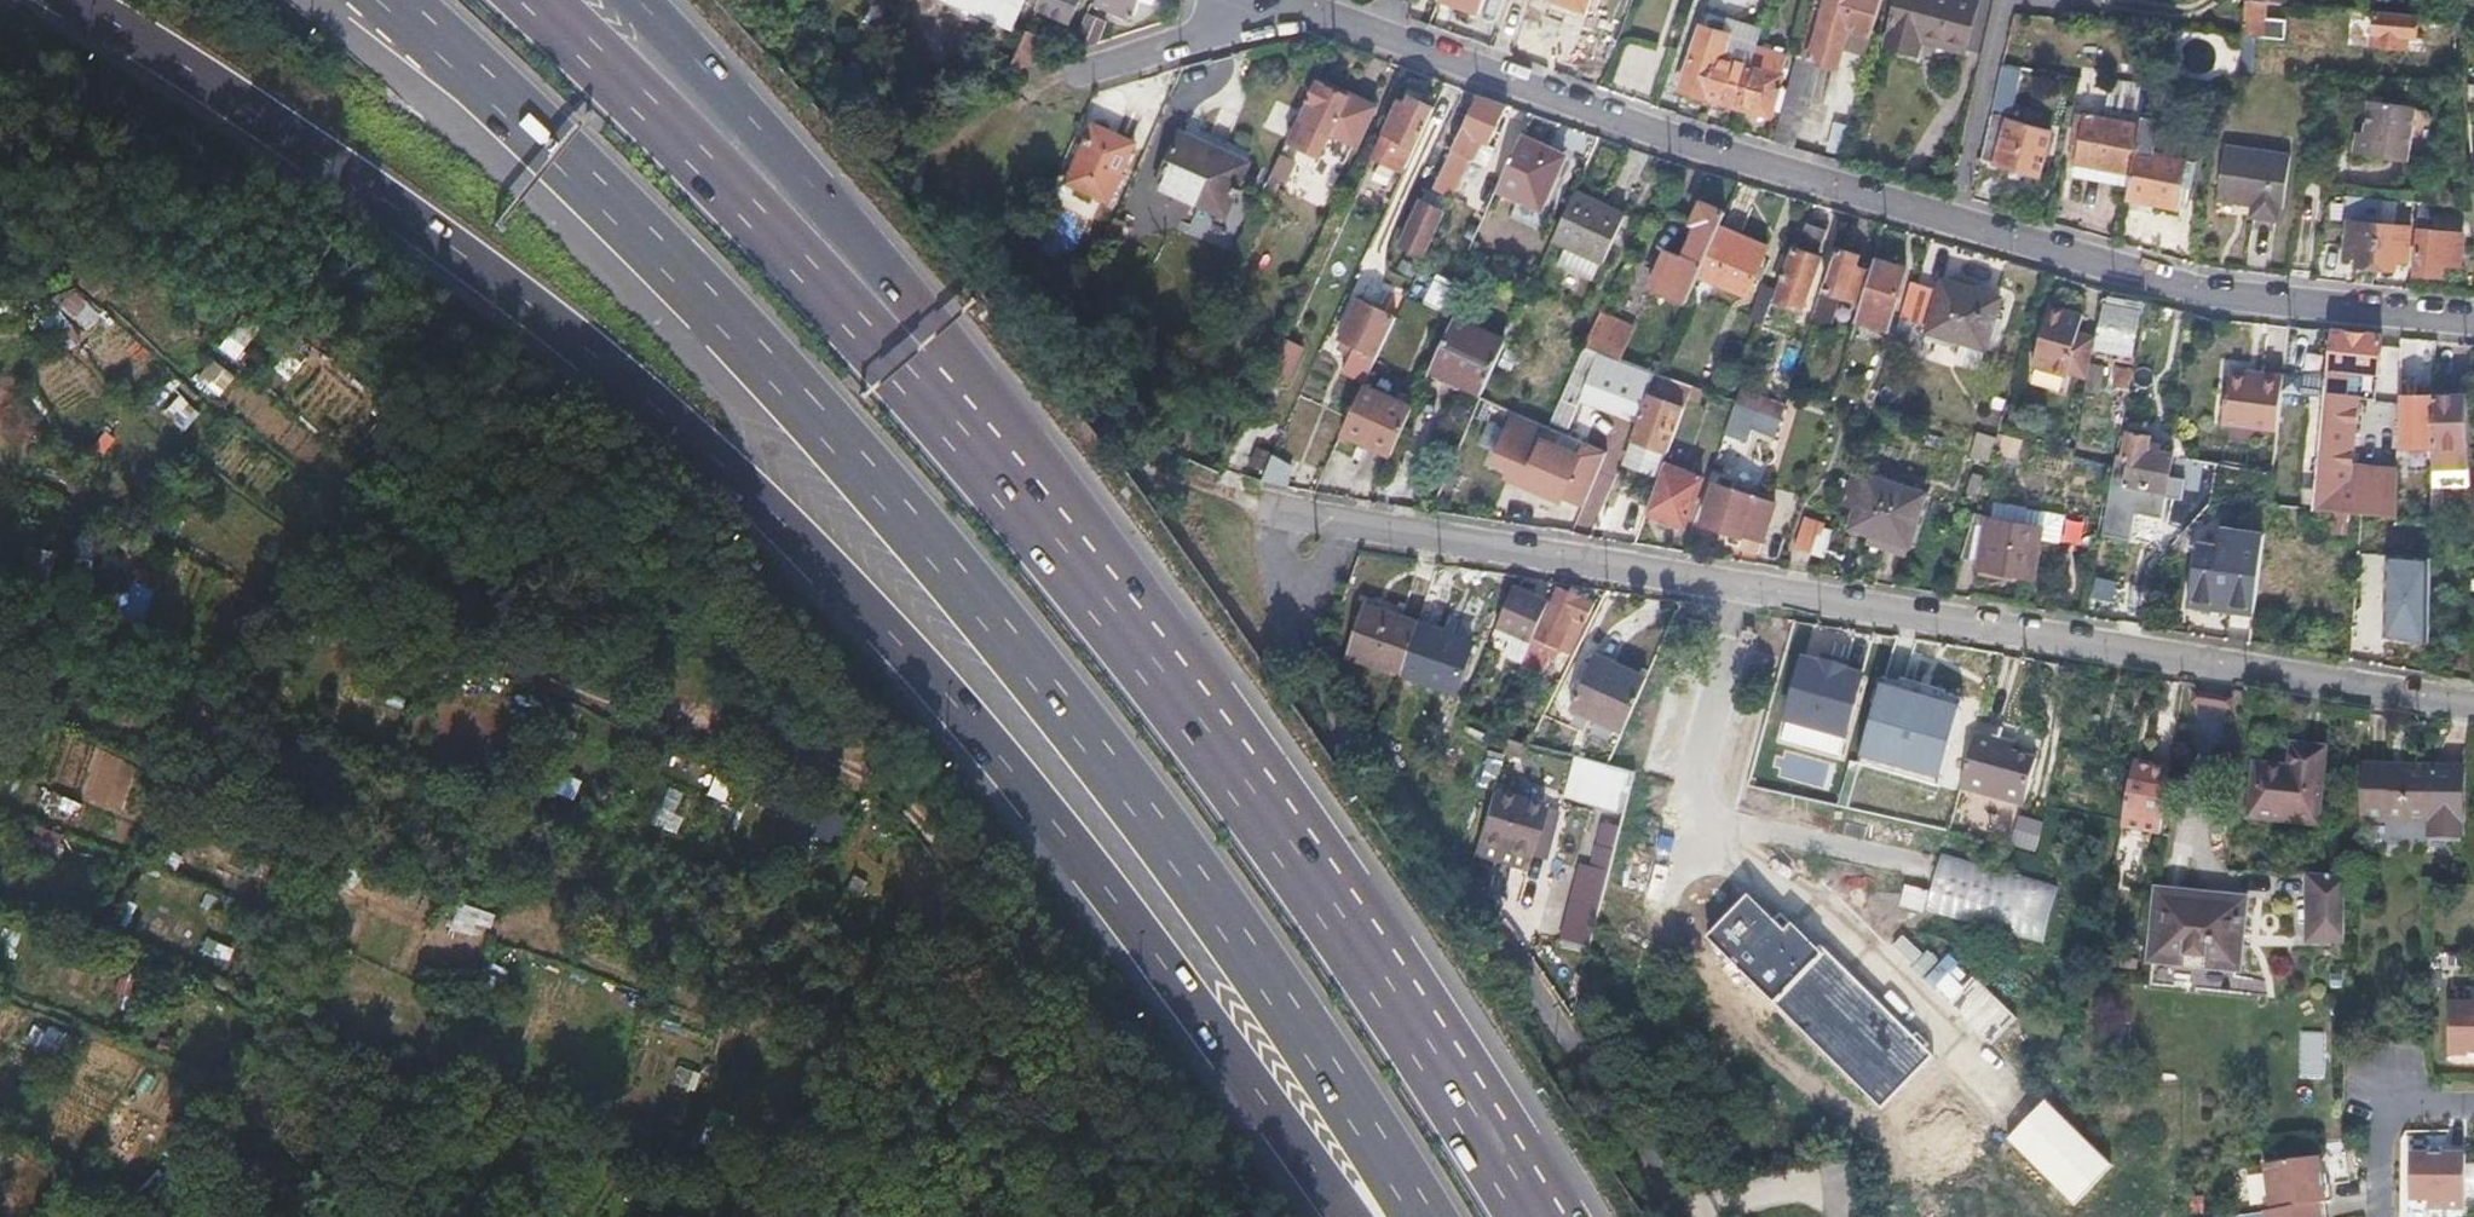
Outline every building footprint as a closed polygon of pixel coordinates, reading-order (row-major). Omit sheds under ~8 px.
[(1015,25),(1025,0),(953,0),(1015,25)] [(1039,7),(1073,21),(1082,0),(1042,0),(1039,7)] [(1098,7),(1136,19),(1142,0),(1100,0),(1098,7)] [(1480,15),(1485,0),(1440,0),(1480,15)] [(1540,21),(1580,34),(1592,0),(1548,0),(1540,21)] [(1812,61),(1828,0),(1811,0),(1787,93),(1781,113),(1773,143),(1794,150),(1818,63),(1812,61)] [(1812,61),(1818,63),(1838,69),(1849,29),(1874,35),(1882,0),(1828,0),(1812,61)] [(1888,46),(1919,55),(1923,43),(1966,54),(1979,0),(1900,0),(1888,46)] [(2266,27),(2267,2),(2245,1),(2244,27),(2266,27)] [(1090,12),(1073,53),(1099,44),(1110,20),(1090,12)] [(2377,12),(2374,48),(2407,51),(2409,39),(2418,40),(2420,16),(2377,12)] [(1718,101),(1739,108),(1751,65),(1718,55),(1725,33),(1697,25),(1678,90),(1705,97),(1706,91),(1720,96),(1718,101)] [(1027,34),(1010,72),(1037,64),(1047,40),(1027,34)] [(2016,66),(2035,70),(2039,53),(2008,46),(2004,64),(2016,66)] [(1751,65),(1739,108),(1770,117),(1772,111),(1778,91),(1788,58),(1756,49),(1751,65)] [(2029,94),(2035,70),(2016,66),(2010,90),(2029,94)] [(2133,174),(2145,114),(2151,84),(2116,77),(2108,118),(2080,113),(2075,137),(2083,138),(2078,163),(2133,174)] [(1372,110),(1316,83),(1307,101),(1311,103),(1302,120),(1299,118),(1287,144),(1318,159),(1330,135),(1354,147),(1372,110)] [(1772,111),(1781,113),(1787,93),(1778,91),(1772,111)] [(2007,93),(1997,91),(1994,110),(2003,112),(2007,93)] [(1510,105),(1480,94),(1436,186),(1448,196),(1468,155),(1475,158),(1484,141),(1491,144),(1510,105)] [(1376,156),(1406,169),(1435,108),(1410,98),(1407,107),(1401,104),(1376,156)] [(2413,109),(2369,102),(2361,156),(2405,163),(2413,109)] [(2170,119),(2145,114),(2133,174),(2129,197),(2178,206),(2187,159),(2163,155),(2170,119)] [(1992,116),(1982,161),(2040,175),(2050,133),(1992,116)] [(1070,180),(1112,199),(1137,142),(1095,124),(1070,180)] [(1159,183),(1225,214),(1248,163),(1183,132),(1159,183)] [(1522,136),(1498,188),(1542,208),(1566,156),(1522,136)] [(2225,146),(2218,198),(2252,204),(2250,216),(2279,220),(2280,208),(2284,209),(2291,157),(2225,146)] [(1272,194),(1279,198),(1295,164),(1280,158),(1264,191),(1272,194)] [(1428,190),(1422,203),(1441,211),(1447,198),(1428,190)] [(1576,190),(1555,239),(1567,245),(1598,260),(1601,262),(1624,214),(1576,190)] [(1264,211),(1272,194),(1264,191),(1256,207),(1264,211)] [(2380,214),(2381,200),(2345,197),(2343,222),(2348,222),(2379,226),(2380,214)] [(2418,204),(2381,200),(2380,214),(2416,219),(2418,204)] [(1441,211),(1422,203),(1403,247),(1423,256),(1443,212),(1441,211)] [(1653,288),(1690,303),(1701,276),(1721,228),(1727,213),(1705,204),(1696,225),(1700,227),(1687,259),(1669,252),(1653,288)] [(1087,240),(1099,245),(1109,223),(1098,218),(1087,240)] [(2373,268),(2379,226),(2348,222),(2344,257),(2355,258),(2354,266),(2357,270),(2368,271),(2370,269),(2373,269),(2373,268)] [(1796,249),(1777,305),(1803,314),(1822,258),(1819,257),(1827,232),(1809,226),(1801,250),(1796,249)] [(2373,268),(2373,269),(2378,269),(2379,272),(2389,273),(2390,272),(2394,272),(2397,263),(2406,264),(2409,229),(2379,226),(2373,268)] [(1721,228),(1701,276),(1750,296),(1769,248),(1721,228)] [(2461,236),(2419,231),(2415,275),(2440,278),(2441,265),(2459,267),(2461,236)] [(1590,279),(1598,260),(1567,245),(1558,265),(1590,279)] [(1841,297),(1857,302),(1867,271),(1856,267),(1859,256),(1840,249),(1814,324),(1830,329),(1841,297)] [(1862,304),(1857,319),(1887,328),(1904,270),(1875,261),(1872,273),(1862,304)] [(1872,273),(1867,271),(1857,302),(1862,304),(1872,273)] [(1423,303),(1440,310),(1452,281),(1435,274),(1423,303)] [(1911,281),(1901,315),(1929,323),(1926,330),(1985,348),(1999,298),(1941,281),(1939,290),(1911,281)] [(1765,319),(1775,290),(1762,286),(1752,315),(1765,319)] [(1346,372),(1366,382),(1397,318),(1362,301),(1340,347),(1354,354),(1346,372)] [(2084,315),(2051,305),(2033,365),(2070,376),(2077,350),(2074,349),(2079,332),(2084,315)] [(2142,328),(2145,310),(2125,307),(2109,305),(2101,346),(2132,352),(2136,327),(2142,328)] [(1625,361),(1629,350),(1637,328),(1601,315),(1586,347),(1601,352),(1625,361)] [(1456,318),(1435,364),(1468,379),(1465,385),(1483,393),(1506,341),(1456,318)] [(2097,337),(2079,332),(2074,349),(2077,350),(2070,376),(2089,382),(2097,337)] [(2396,518),(2397,484),(2352,480),(2353,463),(2358,406),(2349,406),(2350,398),(2359,399),(2361,374),(2379,375),(2382,338),(2373,337),(2331,333),(2313,511),(2324,512),(2342,513),(2396,518)] [(2418,341),(2402,339),(2401,372),(2418,372),(2418,341)] [(1287,384),(1302,351),(1285,343),(1269,376),(1287,384)] [(1629,350),(1625,361),(1661,374),(1665,363),(1629,350)] [(1583,399),(1623,415),(1629,398),(1647,405),(1661,374),(1625,361),(1601,352),(1583,399)] [(1465,385),(1468,379),(1435,364),(1429,377),(1462,392),(1465,385)] [(2116,386),(2131,389),(2134,369),(2120,366),(2116,386)] [(2277,434),(2285,376),(2263,373),(2262,382),(2227,378),(2220,427),(2277,434)] [(1647,405),(1633,441),(1670,453),(1687,410),(1691,401),(1696,388),(1661,374),(1647,405)] [(1569,383),(1556,414),(1570,421),(1584,390),(1569,383)] [(1365,385),(1343,433),(1391,456),(1414,409),(1365,385)] [(1705,392),(1696,388),(1691,401),(1700,405),(1705,392)] [(1763,396),(1758,411),(1780,421),(1782,422),(1788,405),(1763,396)] [(2467,397),(2434,398),(2432,449),(2432,465),(2469,466),(2467,397)] [(2399,448),(2432,449),(2434,398),(2401,398),(2399,448)] [(1780,421),(1758,411),(1751,428),(1773,436),(1780,421)] [(1585,506),(1607,452),(1516,412),(1495,460),(1512,467),(1534,477),(1529,486),(1560,500),(1562,496),(1585,506)] [(2166,496),(2175,456),(2160,452),(2161,445),(2150,443),(2151,438),(2130,433),(2124,460),(2132,462),(2131,472),(2115,469),(2106,516),(2135,521),(2136,513),(2162,518),(2166,496)] [(2016,458),(2022,441),(2002,435),(1997,452),(2016,458)] [(2175,455),(2175,456),(2166,496),(2199,503),(2206,462),(2189,458),(2175,455)] [(1273,456),(1261,480),(1286,486),(1290,463),(1273,456)] [(2353,463),(2352,480),(2397,484),(2398,466),(2353,463)] [(2431,526),(2432,465),(2415,465),(2414,526),(2431,526)] [(1529,486),(1534,477),(1512,467),(1508,477),(1529,486)] [(1665,467),(1648,514),(1685,529),(1704,481),(1665,467)] [(1923,506),(1850,483),(1838,520),(1853,525),(1848,540),(1871,548),(1906,559),(1908,552),(1923,506)] [(1746,534),(1759,496),(1717,485),(1705,525),(1745,538),(1746,534)] [(1778,502),(1759,496),(1746,534),(1766,540),(1778,502)] [(1980,570),(2035,580),(2042,541),(2063,545),(2068,517),(1997,505),(1994,520),(1990,519),(1981,564),(1980,570)] [(2342,513),(2324,512),(2323,531),(2341,532),(2342,513)] [(1803,516),(1792,548),(1822,558),(1833,526),(1803,516)] [(1981,564),(1990,519),(1974,517),(1961,561),(1981,564)] [(2247,621),(2261,532),(2214,525),(2210,553),(2190,550),(2180,610),(2247,621)] [(2422,562),(2382,560),(2378,644),(2418,646),(2422,562)] [(1507,656),(1523,662),(1527,652),(1548,601),(1514,587),(1495,633),(1501,636),(1504,630),(1516,635),(1507,656)] [(1558,589),(1537,640),(1571,654),(1595,605),(1581,599),(1558,589)] [(1403,672),(1420,623),(1364,605),(1348,653),(1403,672)] [(1473,641),(1420,623),(1403,672),(1402,676),(1456,694),(1473,641)] [(1539,657),(1527,652),(1523,662),(1520,670),(1531,675),(1539,657)] [(1570,711),(1622,734),(1646,679),(1594,657),(1570,711)] [(1859,680),(1793,661),(1775,727),(1841,745),(1859,680)] [(1928,787),(1949,706),(1870,686),(1849,767),(1928,787)] [(1998,750),(2001,741),(1977,734),(1962,789),(2027,806),(2038,760),(2014,754),(1998,750)] [(2016,744),(2001,741),(1998,750),(2014,754),(2016,744)] [(2254,766),(2249,817),(2317,825),(2326,750),(2292,746),(2289,771),(2254,766)] [(2360,766),(2358,819),(2427,822),(2426,836),(2457,838),(2460,770),(2429,769),(2429,772),(2388,771),(2388,767),(2360,766)] [(2169,770),(2152,768),(2151,772),(2134,769),(2122,827),(2160,834),(2169,770)] [(1532,858),(1548,808),(1494,794),(1480,844),(1532,858)] [(1559,811),(1548,808),(1532,858),(1545,861),(1559,811)] [(1610,876),(1621,829),(1605,825),(1593,871),(1610,876)] [(1532,858),(1480,844),(1475,863),(1526,878),(1532,858)] [(2058,887),(1941,857),(1927,914),(2044,943),(2058,887)] [(1610,876),(1593,871),(1581,868),(1562,941),(1591,949),(1610,876)] [(162,876),(156,898),(194,909),(200,887),(162,876)] [(2345,877),(2313,876),(2312,941),(2345,940),(2345,877)] [(1880,1103),(1928,1054),(1790,922),(1782,930),(1743,893),(1703,935),(1880,1103)] [(2159,895),(2153,962),(2236,971),(2242,911),(2197,907),(2198,899),(2159,895)] [(479,939),(488,913),(459,903),(451,929),(479,939)] [(20,934),(4,929),(0,942),(0,951),(14,955),(20,934)] [(206,936),(198,953),(225,966),(233,950),(206,936)] [(486,962),(478,983),(500,991),(508,971),(486,962)] [(2451,1003),(2450,1054),(2473,1055),(2473,1003),(2451,1003)] [(58,1055),(66,1035),(34,1023),(26,1043),(58,1055)] [(2044,1100),(2006,1139),(2073,1204),(2111,1165),(2044,1100)] [(2467,1154),(2410,1154),(2411,1199),(2428,1200),(2428,1209),(2466,1209),(2467,1154)] [(2266,1164),(2272,1210),(2265,1211),(2266,1216),(2329,1216),(2327,1202),(2332,1202),(2330,1184),(2324,1185),(2320,1156),(2266,1164)]
